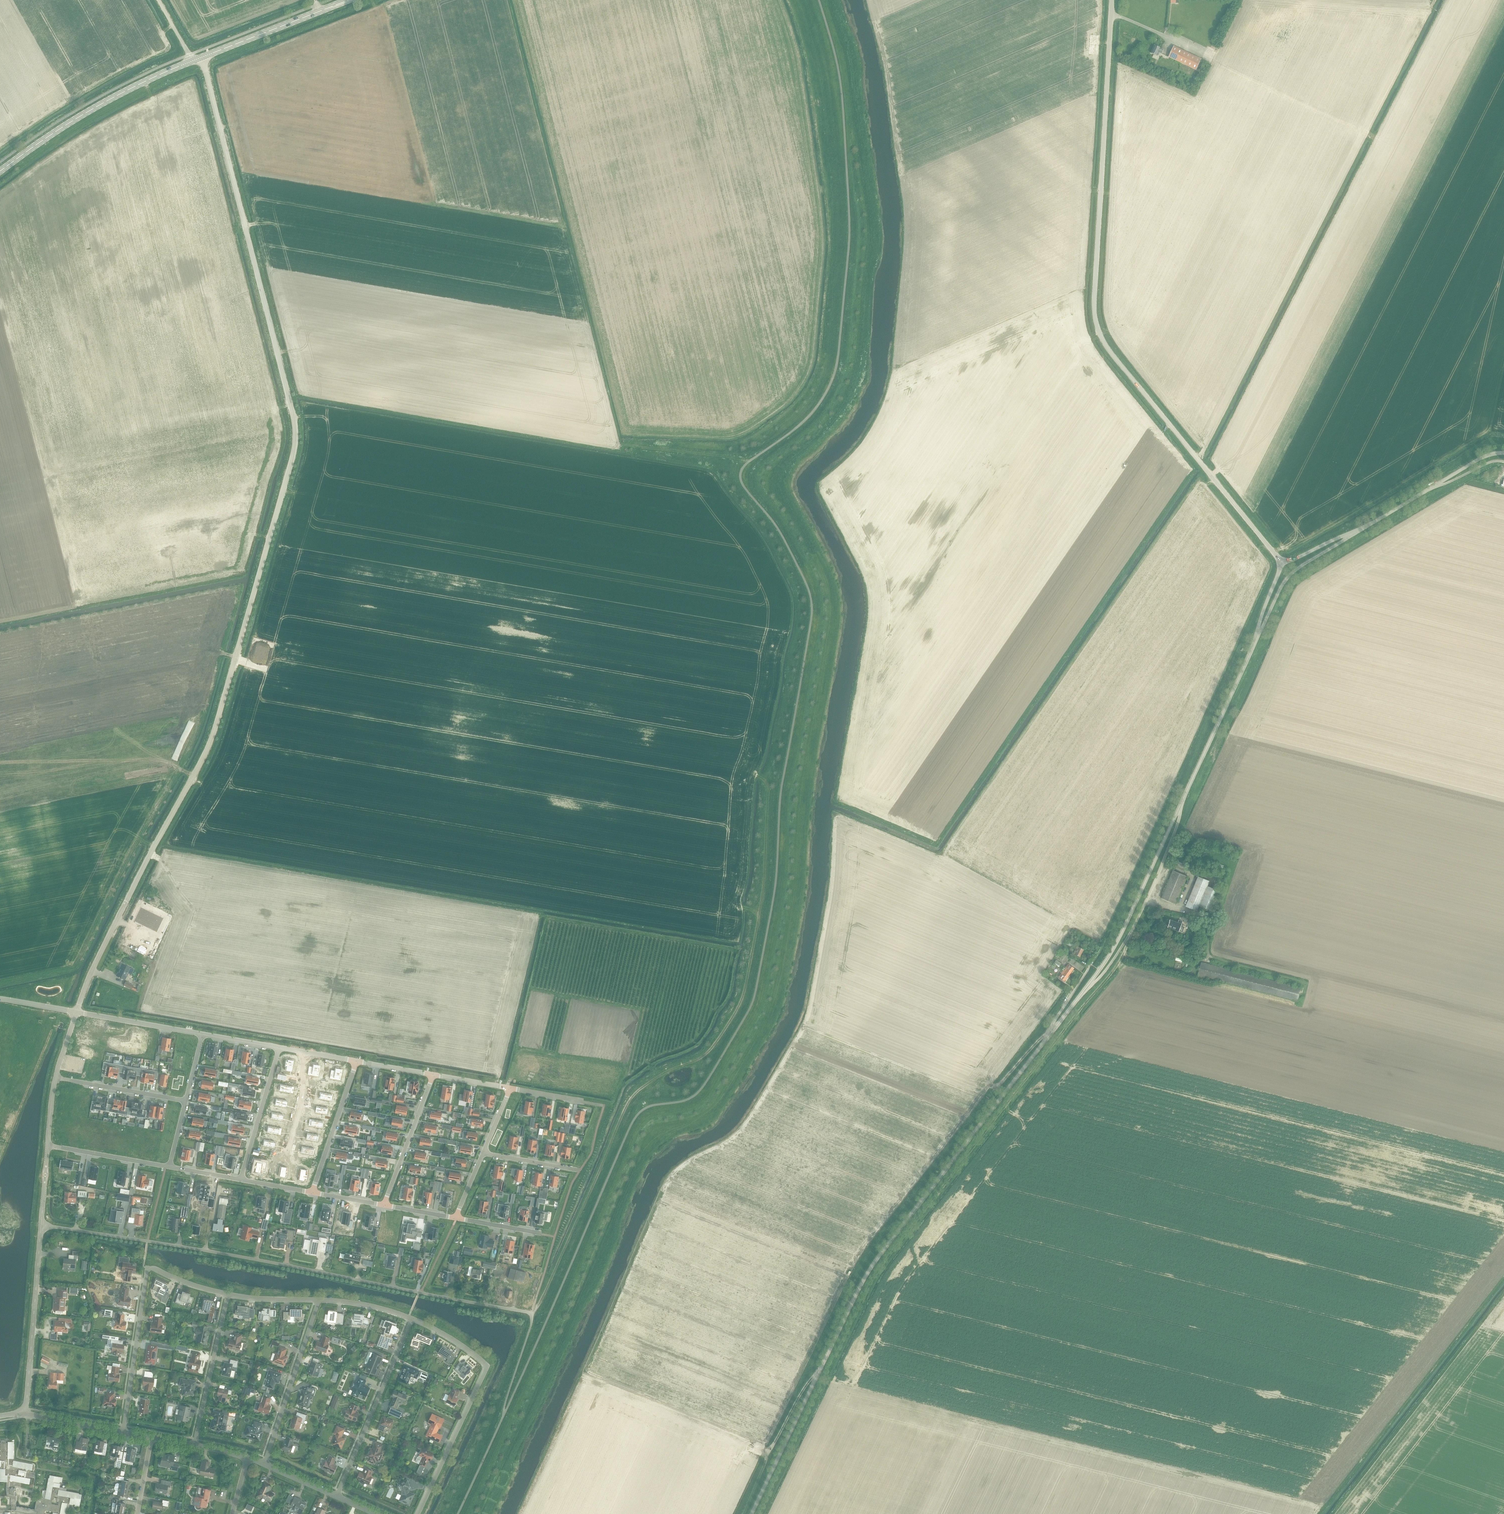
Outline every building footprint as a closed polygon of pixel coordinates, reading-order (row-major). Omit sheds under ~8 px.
[(1159,53),(1162,54),(1164,49),(1155,45),(1151,53),(1157,56),(1159,53)] [(1169,57),(1196,70),(1202,59),(1174,46),(1169,57)] [(1162,898),(1175,904),(1187,876),(1173,870),(1162,898)] [(1197,912),(1199,907),(1208,886),(1209,882),(1198,878),(1185,907),(1197,912)] [(1220,891),(1208,886),(1199,907),(1212,912),(1220,891)] [(140,907),(133,921),(157,932),(164,918),(140,907)] [(1179,920),(1178,923),(1170,920),(1169,923),(1170,923),(1168,927),(1179,931),(1183,932),(1184,928),(1182,927),(1183,924),(1182,924),(1182,921),(1179,920)] [(1079,947),(1077,946),(1073,953),(1080,957),(1084,949),(1079,947)] [(1298,1001),(1301,988),(1201,962),(1197,979),(1203,981),(1204,976),(1298,1001)] [(117,976),(124,980),(130,968),(122,964),(121,967),(117,976)] [(1062,969),(1063,970),(1070,975),(1074,968),(1070,965),(1068,964),(1065,968),(1064,967),(1062,969)] [(1065,981),(1070,975),(1063,970),(1059,977),(1060,978),(1065,981)] [(86,1028),(85,1032),(97,1034),(98,1027),(95,1026),(88,1025),(87,1025),(87,1028),(86,1028)] [(114,1029),(112,1039),(119,1040),(120,1037),(121,1030),(114,1029)] [(130,1032),(128,1042),(136,1043),(136,1040),(137,1040),(138,1033),(130,1032)] [(146,1035),(145,1045),(152,1046),(153,1043),(154,1036),(146,1035)] [(169,1051),(171,1039),(162,1037),(161,1046),(159,1046),(157,1053),(161,1053),(162,1049),(169,1051)] [(82,1044),(81,1052),(91,1054),(92,1046),(89,1046),(89,1045),(82,1044)] [(210,1046),(208,1057),(215,1058),(217,1047),(210,1046)] [(231,1062),(233,1050),(230,1049),(230,1048),(226,1048),(224,1059),(225,1060),(225,1061),(231,1062)] [(248,1065),(250,1053),(243,1052),(241,1063),(248,1065)] [(258,1054),(256,1066),(261,1067),(261,1066),(263,1066),(265,1055),(258,1054)] [(285,1060),(284,1067),(285,1067),(285,1070),(292,1072),(294,1059),(289,1059),(289,1060),(286,1059),(286,1060),(285,1060)] [(76,1064),(75,1067),(76,1067),(76,1071),(83,1072),(87,1073),(89,1062),(82,1061),(81,1064),(77,1063),(77,1064),(76,1064)] [(103,1062),(102,1069),(106,1070),(105,1075),(110,1076),(113,1064),(103,1062)] [(309,1066),(308,1075),(318,1076),(319,1072),(320,1066),(321,1065),(317,1065),(317,1064),(314,1063),(313,1064),(312,1066),(309,1066)] [(113,1064),(110,1076),(116,1077),(117,1072),(120,1072),(122,1065),(113,1064)] [(122,1065),(120,1072),(124,1073),(123,1078),(128,1079),(131,1067),(122,1065)] [(131,1067),(128,1079),(134,1080),(135,1075),(138,1075),(140,1068),(131,1067)] [(331,1070),(330,1078),(340,1080),(341,1076),(343,1070),(343,1069),(340,1068),(339,1068),(339,1067),(336,1067),(336,1068),(335,1068),(334,1070),(331,1070)] [(140,1068),(138,1075),(142,1076),(141,1082),(146,1083),(149,1070),(140,1068)] [(217,1071),(216,1070),(205,1068),(204,1075),(214,1077),(215,1076),(216,1076),(217,1071)] [(149,1070),(146,1083),(152,1084),(153,1078),(156,1079),(158,1072),(149,1070)] [(161,1074),(159,1085),(166,1086),(168,1075),(167,1075),(167,1074),(161,1073),(161,1074)] [(374,1075),(371,1075),(371,1074),(366,1073),(365,1083),(366,1083),(366,1086),(372,1087),(373,1081),(374,1075)] [(246,1075),(244,1082),(255,1084),(256,1077),(246,1075)] [(387,1076),(385,1087),(392,1089),(393,1085),(393,1086),(395,1079),(394,1079),(394,1076),(394,1075),(391,1075),(390,1076),(387,1076)] [(409,1092),(416,1094),(417,1090),(418,1091),(419,1084),(418,1084),(418,1082),(415,1082),(415,1081),(414,1080),(412,1079),(411,1080),(409,1092)] [(213,1083),(202,1081),(201,1087),(211,1089),(213,1083)] [(279,1086),(278,1090),(279,1090),(279,1091),(293,1093),(294,1087),(280,1084),(280,1086),(279,1086)] [(449,1096),(450,1096),(451,1090),(450,1090),(451,1088),(450,1087),(448,1086),(447,1087),(443,1087),(441,1098),(449,1099),(449,1096)] [(243,1088),(242,1095),(253,1097),(253,1096),(254,1096),(255,1093),(254,1093),(254,1090),(243,1088)] [(68,1093),(68,1097),(69,1097),(69,1098),(72,1098),(72,1102),(79,1103),(81,1092),(77,1092),(77,1091),(70,1090),(69,1094),(68,1093)] [(465,1090),(463,1100),(470,1102),(471,1098),(472,1092),(465,1090)] [(320,1092),(319,1098),(331,1101),(333,1094),(320,1092)] [(199,1093),(198,1099),(210,1102),(211,1096),(209,1096),(209,1095),(199,1093)] [(489,1108),(491,1108),(492,1108),(493,1105),(494,1099),(494,1096),(487,1094),(485,1106),(489,1106),(488,1107),(489,1108)] [(92,1101),(90,1110),(94,1111),(94,1109),(100,1110),(102,1097),(96,1096),(95,1102),(92,1101)] [(102,1097),(100,1110),(109,1111),(110,1104),(107,1104),(108,1098),(102,1097)] [(276,1098),(275,1105),(286,1107),(287,1101),(276,1098)] [(356,1098),(354,1104),(365,1106),(366,1100),(356,1098)] [(110,1104),(109,1111),(118,1113),(120,1100),(114,1099),(113,1105),(110,1104)] [(120,1100),(118,1113),(123,1114),(123,1116),(126,1116),(127,1114),(128,1108),(125,1107),(126,1101),(120,1100)] [(238,1101),(237,1106),(238,1106),(238,1107),(250,1109),(251,1103),(239,1100),(239,1101),(238,1101)] [(533,1104),(533,1101),(530,1100),(530,1101),(530,1102),(526,1101),(525,1106),(522,1105),(520,1113),(527,1115),(528,1113),(531,1114),(532,1111),(534,1104),(533,1104)] [(128,1108),(127,1114),(136,1116),(138,1103),(132,1102),(131,1108),(128,1108)] [(138,1103),(136,1116),(145,1118),(146,1111),(143,1110),(144,1104),(138,1103)] [(544,1104),(542,1114),(550,1115),(550,1112),(551,1106),(548,1106),(549,1105),(544,1104)] [(208,1108),(196,1105),(195,1108),(194,1108),(194,1112),(205,1114),(206,1111),(207,1111),(208,1108)] [(397,1105),(396,1112),(406,1114),(408,1107),(397,1105)] [(149,1112),(148,1118),(154,1119),(156,1106),(152,1106),(150,1106),(150,1109),(149,1109),(149,1112)] [(156,1106),(154,1119),(161,1120),(162,1114),(163,1111),(162,1111),(163,1108),(161,1107),(161,1106),(157,1106),(156,1106)] [(316,1106),(315,1112),(327,1114),(328,1108),(316,1106)] [(558,1111),(558,1115),(559,1115),(558,1119),(566,1120),(567,1117),(568,1114),(566,1113),(567,1108),(565,1108),(563,1108),(561,1107),(560,1112),(558,1111)] [(67,1109),(66,1116),(76,1118),(77,1118),(78,1115),(76,1115),(77,1111),(73,1110),(72,1109),(67,1109)] [(576,1112),(575,1118),(576,1118),(575,1121),(583,1123),(585,1111),(581,1111),(581,1110),(581,1109),(578,1109),(577,1112),(576,1112)] [(350,1111),(349,1116),(350,1116),(350,1118),(354,1119),(356,1119),(362,1120),(364,1113),(350,1111)] [(448,1114),(441,1113),(435,1112),(431,1111),(431,1113),(430,1113),(429,1117),(436,1119),(436,1118),(439,1119),(441,1119),(441,1117),(447,1118),(448,1114)] [(234,1112),(233,1119),(246,1121),(247,1115),(234,1112)] [(272,1112),(271,1119),(282,1121),(283,1114),(272,1112)] [(387,1117),(386,1122),(392,1123),(392,1126),(398,1127),(398,1126),(402,1127),(403,1120),(387,1117)] [(203,1120),(193,1118),(191,1124),(202,1126),(203,1120)] [(476,1126),(478,1126),(482,1127),(482,1125),(483,1125),(484,1120),(480,1119),(480,1120),(478,1119),(474,1119),(474,1118),(471,1118),(470,1124),(476,1126)] [(310,1119),(308,1125),(322,1128),(324,1121),(310,1119)] [(429,1132),(431,1132),(437,1133),(439,1127),(432,1125),(432,1126),(430,1125),(426,1124),(425,1129),(425,1131),(429,1132)] [(232,1125),(231,1131),(243,1134),(244,1127),(232,1125)] [(268,1126),(267,1132),(280,1135),(282,1128),(268,1126)] [(346,1126),(345,1132),(357,1134),(358,1134),(359,1128),(358,1128),(346,1126)] [(63,1130),(62,1135),(63,1135),(62,1138),(63,1138),(63,1139),(70,1140),(70,1139),(73,1139),(74,1132),(63,1130)] [(190,1130),(188,1137),(199,1138),(200,1132),(190,1130)] [(477,1135),(478,1133),(468,1132),(466,1131),(465,1135),(467,1135),(467,1139),(472,1140),(473,1139),(476,1140),(477,1138),(478,1138),(478,1136),(477,1135)] [(397,1140),(398,1136),(397,1136),(398,1134),(387,1132),(386,1138),(397,1140)] [(94,1133),(92,1143),(99,1144),(101,1137),(100,1137),(101,1134),(94,1133)] [(307,1133),(306,1139),(318,1141),(319,1135),(307,1133)] [(112,1136),(110,1146),(118,1147),(119,1141),(119,1138),(112,1136)] [(515,1150),(516,1150),(516,1147),(517,1147),(518,1141),(517,1140),(518,1137),(510,1136),(508,1147),(512,1148),(512,1149),(512,1150),(515,1150)] [(228,1137),(227,1144),(239,1146),(240,1139),(228,1137)] [(424,1145),(424,1146),(430,1147),(431,1140),(421,1138),(420,1144),(424,1145)] [(264,1139),(263,1146),(274,1148),(275,1141),(264,1139)] [(342,1139),(340,1146),(352,1148),(352,1147),(354,1148),(355,1142),(353,1142),(353,1141),(342,1139)] [(534,1154),(534,1153),(535,1150),(535,1151),(537,1144),(536,1144),(536,1141),(529,1139),(527,1151),(531,1151),(531,1152),(531,1153),(534,1154)] [(129,1140),(128,1149),(135,1150),(137,1144),(136,1144),(137,1141),(129,1140)] [(149,1141),(147,1154),(151,1154),(152,1153),(154,1154),(154,1152),(155,1153),(156,1146),(155,1146),(156,1143),(149,1141)] [(554,1149),(554,1145),(547,1144),(545,1154),(553,1155),(554,1149)] [(388,1153),(391,1154),(392,1152),(393,1152),(393,1150),(392,1149),(393,1147),(381,1145),(380,1149),(382,1149),(381,1153),(387,1154),(388,1153)] [(473,1147),(469,1146),(468,1146),(466,1146),(463,1145),(462,1145),(459,1145),(458,1151),(466,1153),(467,1153),(471,1153),(471,1151),(472,1152),(473,1147)] [(302,1146),(301,1153),(313,1155),(314,1148),(302,1146)] [(562,1157),(569,1158),(571,1147),(563,1146),(563,1149),(562,1149),(561,1155),(562,1155),(562,1157)] [(181,1158),(181,1159),(184,1159),(184,1160),(184,1161),(188,1161),(188,1160),(189,1156),(192,1157),(194,1150),(183,1148),(182,1152),(181,1158)] [(415,1153),(414,1158),(425,1160),(426,1153),(416,1151),(415,1153)] [(336,1154),(336,1156),(337,1156),(336,1158),(340,1159),(340,1160),(346,1161),(346,1158),(352,1159),(353,1158),(353,1155),(337,1152),(337,1154),(336,1154)] [(206,1153),(205,1163),(209,1164),(212,1165),(213,1164),(214,1158),(213,1158),(214,1155),(206,1153)] [(225,1155),(224,1163),(227,1163),(227,1167),(227,1168),(231,1169),(231,1168),(234,1168),(235,1168),(236,1162),(235,1162),(236,1157),(225,1155)] [(465,1166),(466,1160),(457,1159),(457,1158),(455,1158),(454,1161),(456,1162),(455,1166),(461,1167),(462,1165),(465,1166)] [(377,1159),(376,1165),(387,1167),(388,1163),(387,1163),(387,1161),(377,1159)] [(60,1160),(59,1168),(72,1170),(73,1162),(60,1160)] [(253,1171),(253,1172),(256,1172),(257,1172),(257,1173),(260,1174),(260,1173),(261,1173),(261,1170),(265,1171),(266,1162),(256,1160),(255,1165),(254,1165),(253,1171)] [(502,1175),(503,1168),(502,1168),(503,1166),(502,1165),(500,1164),(499,1165),(499,1166),(495,1165),(493,1177),(501,1178),(501,1175),(502,1175)] [(413,1172),(416,1173),(416,1172),(422,1174),(423,1167),(417,1166),(414,1166),(410,1165),(410,1170),(410,1171),(413,1172)] [(90,1166),(88,1179),(96,1180),(98,1168),(90,1166)] [(280,1166),(278,1176),(283,1177),(286,1177),(286,1176),(287,1171),(287,1167),(280,1166)] [(300,1169),(298,1181),(303,1181),(303,1180),(306,1181),(306,1180),(307,1180),(308,1173),(307,1173),(308,1170),(300,1169)] [(514,1179),(521,1181),(523,1170),(515,1169),(514,1176),(515,1176),(514,1179)] [(118,1171),(116,1184),(124,1185),(123,1187),(127,1188),(128,1181),(125,1180),(126,1173),(118,1171)] [(450,1172),(449,1178),(460,1180),(461,1176),(460,1176),(461,1174),(450,1172)] [(327,1177),(325,1184),(329,1185),(329,1186),(332,1186),(332,1185),(333,1185),(334,1182),(337,1183),(338,1175),(328,1173),(327,1178),(327,1177)] [(541,1174),(539,1173),(537,1173),(535,1173),(534,1177),(532,1177),(532,1180),(533,1181),(532,1184),(540,1186),(541,1182),(542,1179),(540,1179),(541,1174)] [(137,1181),(136,1186),(144,1187),(144,1185),(148,1186),(149,1180),(145,1179),(146,1176),(145,1176),(145,1175),(142,1175),(138,1175),(138,1178),(137,1178),(138,1178),(137,1180),(137,1181)] [(550,1182),(549,1185),(557,1186),(558,1177),(551,1175),(550,1182)] [(352,1178),(350,1189),(355,1190),(358,1190),(359,1184),(360,1179),(352,1178)] [(369,1181),(368,1188),(371,1189),(370,1193),(371,1193),(374,1194),(374,1193),(378,1194),(379,1187),(380,1183),(369,1181)] [(493,1185),(492,1189),(503,1191),(504,1182),(501,1181),(500,1186),(493,1185)] [(186,1186),(186,1183),(179,1182),(177,1193),(184,1194),(185,1192),(187,1192),(188,1186),(186,1186)] [(198,1189),(197,1194),(199,1194),(198,1199),(202,1200),(201,1204),(208,1205),(207,1206),(213,1207),(214,1198),(209,1198),(208,1198),(209,1186),(201,1185),(200,1189),(198,1189)] [(412,1192),(412,1191),(412,1188),(405,1187),(403,1198),(407,1199),(406,1199),(407,1200),(409,1200),(410,1200),(411,1198),(412,1192)] [(424,1191),(423,1200),(424,1200),(423,1202),(430,1203),(432,1196),(431,1196),(431,1193),(424,1191)] [(70,1202),(75,1202),(76,1194),(71,1193),(71,1192),(65,1192),(64,1202),(70,1203),(70,1202)] [(117,1193),(117,1196),(122,1197),(121,1200),(128,1201),(129,1195),(117,1193)] [(441,1194),(440,1201),(443,1202),(442,1206),(443,1206),(443,1207),(446,1207),(446,1206),(447,1206),(450,1207),(450,1206),(451,1200),(452,1196),(441,1194)] [(140,1198),(132,1196),(131,1205),(134,1205),(134,1199),(140,1200),(140,1198)] [(265,1208),(264,1208),(266,1197),(257,1196),(255,1207),(260,1208),(259,1212),(264,1213),(265,1208)] [(290,1201),(281,1200),(279,1210),(286,1212),(285,1216),(289,1216),(288,1223),(291,1223),(293,1209),(288,1208),(290,1201)] [(485,1215),(486,1214),(486,1212),(487,1212),(488,1205),(488,1202),(481,1201),(479,1212),(482,1213),(482,1214),(483,1214),(485,1215)] [(223,1220),(224,1220),(226,1205),(219,1204),(217,1219),(218,1219),(217,1224),(214,1223),(213,1229),(222,1231),(223,1225),(222,1224),(223,1220)] [(300,1206),(299,1211),(301,1211),(300,1216),(308,1218),(311,1205),(302,1204),(302,1206),(300,1206)] [(498,1204),(497,1211),(500,1212),(500,1216),(500,1217),(504,1217),(507,1217),(508,1216),(509,1211),(508,1210),(509,1206),(498,1204)] [(111,1210),(110,1217),(112,1218),(112,1222),(119,1223),(119,1221),(122,1221),(122,1216),(123,1216),(124,1209),(116,1208),(116,1210),(111,1210)] [(139,1225),(142,1225),(143,1215),(139,1214),(140,1209),(132,1208),(131,1218),(135,1218),(134,1224),(136,1224),(136,1225),(139,1226),(139,1225)] [(323,1208),(321,1219),(329,1221),(329,1224),(332,1224),(333,1218),(330,1217),(331,1209),(323,1208)] [(521,1209),(519,1219),(524,1220),(527,1221),(527,1220),(528,1214),(529,1211),(528,1211),(528,1209),(522,1208),(522,1210),(521,1209)] [(344,1211),(342,1223),(349,1224),(349,1227),(352,1228),(353,1221),(350,1221),(351,1213),(344,1211)] [(535,1218),(533,1224),(536,1224),(536,1225),(539,1226),(539,1225),(541,1225),(541,1224),(541,1221),(545,1222),(547,1213),(537,1211),(536,1218),(535,1218)] [(367,1215),(365,1227),(372,1228),(373,1224),(374,1218),(371,1217),(372,1216),(367,1215)] [(170,1227),(171,1227),(171,1230),(178,1231),(178,1227),(179,1224),(179,1219),(172,1218),(170,1227)] [(404,1226),(401,1242),(405,1242),(406,1237),(415,1238),(417,1231),(415,1231),(417,1224),(413,1224),(413,1223),(408,1222),(407,1226),(404,1226)] [(193,1225),(191,1233),(198,1235),(200,1226),(193,1225)] [(240,1228),(239,1232),(241,1233),(240,1238),(243,1239),(248,1240),(249,1236),(257,1238),(258,1231),(259,1230),(252,1228),(246,1226),(243,1226),(242,1229),(240,1228)] [(426,1233),(425,1240),(428,1241),(429,1238),(436,1240),(438,1228),(430,1227),(429,1234),(426,1233)] [(293,1242),(295,1230),(287,1229),(286,1234),(280,1233),(279,1236),(275,1235),(274,1242),(273,1242),(272,1245),(273,1246),(273,1247),(279,1248),(279,1247),(284,1248),(286,1240),(293,1242)] [(481,1235),(479,1246),(487,1248),(487,1246),(493,1247),(494,1241),(491,1240),(490,1241),(488,1240),(489,1236),(481,1235)] [(317,1254),(318,1247),(326,1248),(327,1238),(320,1237),(319,1240),(311,1239),(310,1240),(305,1239),(303,1248),(308,1248),(307,1252),(317,1254)] [(505,1249),(502,1248),(501,1254),(504,1255),(504,1252),(512,1254),(515,1242),(507,1241),(505,1249)] [(526,1243),(523,1256),(532,1258),(534,1245),(526,1243)] [(77,1255),(78,1255),(78,1251),(73,1251),(72,1255),(74,1255),(73,1260),(63,1259),(63,1267),(74,1268),(75,1260),(76,1260),(77,1255)] [(353,1254),(353,1255),(346,1253),(344,1262),(353,1264),(353,1263),(359,1264),(361,1256),(353,1254)] [(386,1267),(394,1269),(397,1257),(389,1255),(387,1255),(386,1259),(388,1260),(386,1267)] [(449,1263),(457,1264),(459,1257),(451,1255),(449,1263)] [(131,1273),(134,1273),(136,1264),(128,1263),(129,1258),(119,1257),(118,1266),(122,1267),(121,1271),(124,1272),(123,1280),(130,1281),(131,1273)] [(417,1273),(420,1273),(421,1270),(422,1270),(423,1264),(422,1264),(423,1261),(419,1260),(419,1258),(412,1257),(411,1265),(414,1266),(413,1271),(417,1271),(417,1272),(417,1273)] [(471,1277),(479,1279),(481,1272),(472,1270),(473,1267),(470,1267),(468,1275),(472,1276),(471,1277)] [(442,1281),(450,1282),(452,1272),(444,1270),(442,1281)] [(518,1271),(517,1279),(531,1281),(532,1274),(518,1271)] [(168,1286),(168,1285),(156,1280),(155,1280),(154,1284),(156,1285),(154,1290),(152,1289),(152,1290),(158,1292),(156,1297),(161,1299),(160,1301),(165,1303),(168,1297),(165,1295),(164,1293),(168,1286)] [(499,1289),(498,1292),(499,1293),(499,1294),(514,1297),(515,1287),(501,1285),(500,1289),(499,1289)] [(131,1298),(127,1298),(129,1289),(122,1288),(121,1297),(119,1297),(118,1305),(129,1306),(131,1298)] [(59,1290),(58,1297),(55,1297),(55,1303),(54,1303),(54,1310),(57,1310),(57,1311),(57,1312),(60,1312),(61,1311),(61,1305),(63,1306),(64,1305),(64,1302),(64,1301),(64,1298),(66,1298),(67,1291),(59,1290)] [(191,1303),(193,1298),(189,1296),(190,1294),(182,1291),(182,1292),(181,1297),(177,1295),(175,1302),(183,1305),(184,1302),(187,1303),(187,1302),(191,1303)] [(212,1303),(213,1301),(206,1300),(204,1300),(202,1309),(206,1310),(206,1313),(209,1313),(209,1312),(213,1313),(215,1307),(211,1306),(212,1303)] [(250,1315),(251,1308),(244,1307),(244,1306),(238,1306),(237,1310),(236,1310),(235,1314),(239,1315),(239,1318),(250,1319),(250,1315)] [(270,1316),(276,1317),(276,1310),(270,1309),(270,1308),(263,1308),(263,1311),(259,1311),(259,1319),(263,1319),(263,1320),(270,1320),(270,1316)] [(305,1314),(302,1313),(302,1309),(290,1309),(290,1312),(284,1312),(283,1319),(290,1320),(290,1316),(295,1317),(294,1321),(303,1321),(305,1314)] [(336,1311),(329,1310),(328,1321),(335,1322),(335,1323),(339,1324),(340,1317),(336,1316),(337,1312),(335,1312),(336,1311)] [(126,1322),(123,1321),(124,1314),(117,1313),(116,1320),(115,1320),(114,1328),(125,1330),(126,1322)] [(365,1315),(354,1313),(354,1314),(355,1314),(351,1314),(351,1320),(352,1320),(352,1324),(361,1325),(362,1324),(368,1326),(371,1319),(364,1317),(365,1315)] [(67,1323),(71,1324),(71,1318),(59,1317),(58,1321),(55,1321),(54,1331),(66,1332),(67,1328),(64,1328),(64,1321),(67,1321),(67,1323)] [(162,1325),(161,1325),(162,1318),(155,1317),(154,1324),(151,1324),(150,1331),(161,1333),(162,1325)] [(386,1320),(385,1321),(382,1320),(380,1326),(383,1327),(386,1328),(384,1332),(383,1335),(381,1334),(377,1345),(387,1349),(389,1345),(390,1345),(391,1343),(393,1338),(392,1338),(394,1332),(397,1333),(399,1328),(397,1327),(396,1327),(396,1325),(397,1324),(388,1321),(386,1320)] [(207,1331),(206,1331),(207,1327),(200,1325),(199,1328),(196,1328),(195,1334),(198,1335),(198,1337),(197,1337),(196,1341),(204,1343),(205,1336),(206,1336),(207,1331)] [(242,1342),(240,1342),(242,1334),(235,1333),(234,1340),(230,1339),(228,1347),(235,1349),(235,1350),(235,1351),(238,1351),(239,1351),(239,1350),(240,1350),(242,1342)] [(430,1344),(432,1339),(417,1333),(416,1337),(414,1336),(414,1335),(412,1343),(418,1345),(419,1340),(430,1344)] [(329,1345),(328,1345),(330,1338),(323,1336),(321,1342),(318,1341),(315,1349),(326,1352),(329,1345)] [(120,1352),(123,1352),(124,1344),(118,1344),(118,1340),(108,1339),(107,1347),(112,1347),(111,1351),(113,1351),(113,1354),(119,1355),(120,1352)] [(153,1364),(154,1363),(157,1346),(148,1345),(147,1350),(146,1357),(145,1362),(146,1362),(153,1364)] [(448,1349),(447,1349),(447,1348),(443,1345),(438,1353),(448,1359),(446,1362),(449,1364),(454,1356),(451,1354),(453,1352),(448,1349)] [(286,1356),(284,1356),(286,1349),(280,1347),(278,1354),(276,1353),(273,1361),(279,1363),(278,1364),(282,1366),(283,1364),(286,1356)] [(367,1371),(375,1375),(378,1368),(377,1367),(378,1365),(380,1364),(383,1357),(369,1351),(365,1361),(369,1363),(367,1367),(369,1368),(367,1371)] [(190,1358),(188,1366),(189,1366),(192,1367),(191,1371),(190,1371),(197,1373),(198,1368),(199,1368),(201,1361),(198,1360),(200,1353),(193,1352),(191,1358),(190,1358)] [(41,1366),(47,1368),(51,1360),(44,1356),(41,1361),(41,1366)] [(232,1366),(236,1367),(238,1361),(231,1360),(230,1364),(225,1362),(222,1375),(230,1376),(232,1366)] [(308,1373),(318,1376),(322,1365),(311,1361),(310,1365),(311,1365),(308,1373)] [(463,1365),(463,1366),(460,1363),(454,1370),(460,1374),(461,1373),(465,1376),(467,1373),(468,1374),(470,1371),(469,1370),(472,1367),(472,1368),(472,1367),(467,1363),(467,1364),(465,1366),(463,1365)] [(108,1380),(118,1381),(119,1375),(118,1374),(119,1367),(107,1365),(107,1369),(109,1369),(108,1373),(109,1373),(108,1380)] [(408,1365),(407,1366),(405,1365),(403,1371),(404,1371),(402,1375),(401,1374),(399,1380),(401,1381),(405,1383),(405,1382),(407,1383),(409,1379),(411,1375),(416,1378),(419,1371),(411,1368),(411,1367),(410,1366),(408,1365)] [(275,1382),(279,1383),(282,1374),(269,1370),(266,1379),(269,1380),(268,1381),(267,1381),(266,1384),(267,1385),(268,1386),(267,1386),(273,1388),(275,1383),(274,1383),(275,1382)] [(420,1377),(426,1380),(428,1374),(422,1371),(420,1377)] [(57,1380),(64,1381),(65,1374),(51,1372),(50,1382),(49,1382),(48,1388),(57,1389),(57,1382),(57,1380)] [(154,1378),(152,1378),(153,1372),(149,1372),(149,1378),(143,1377),(142,1385),(145,1385),(144,1390),(151,1391),(150,1391),(150,1386),(152,1386),(154,1378)] [(370,1388),(364,1385),(366,1381),(359,1377),(357,1382),(356,1382),(352,1390),(354,1391),(353,1395),(358,1397),(359,1393),(366,1396),(370,1388)] [(188,1379),(188,1380),(181,1379),(180,1384),(186,1385),(185,1389),(183,1389),(182,1395),(186,1396),(187,1394),(192,1395),(196,1381),(188,1379)] [(229,1390),(232,1390),(233,1387),(225,1386),(224,1389),(219,1388),(217,1395),(219,1395),(218,1400),(225,1402),(226,1397),(227,1397),(229,1390)] [(310,1394),(314,1395),(315,1390),(308,1387),(307,1391),(303,1390),(301,1394),(300,1395),(299,1398),(299,1399),(298,1404),(304,1406),(304,1404),(305,1405),(307,1399),(309,1400),(310,1394)] [(458,1399),(456,1398),(459,1391),(453,1388),(450,1395),(449,1395),(446,1402),(447,1402),(446,1404),(449,1405),(450,1404),(454,1406),(453,1407),(454,1407),(458,1399)] [(400,1399),(404,1401),(407,1396),(395,1391),(392,1396),(394,1397),(394,1399),(393,1399),(390,1406),(396,1409),(400,1399)] [(116,1399),(113,1399),(113,1393),(106,1392),(106,1398),(105,1398),(104,1405),(115,1406),(116,1399)] [(264,1397),(263,1396),(261,1403),(260,1403),(258,1410),(269,1414),(271,1406),(268,1405),(270,1399),(264,1397)] [(147,1413),(149,1400),(141,1399),(140,1407),(139,1407),(139,1412),(147,1413)] [(359,1413),(356,1412),(358,1406),(352,1404),(349,1409),(348,1409),(345,1416),(356,1421),(359,1413)] [(177,1419),(187,1421),(190,1407),(180,1405),(180,1406),(179,1407),(179,1409),(178,1415),(177,1415),(177,1417),(177,1418),(177,1419)] [(211,1422),(210,1428),(211,1428),(212,1429),(213,1430),(214,1430),(215,1429),(220,1430),(225,1431),(227,1426),(221,1425),(224,1414),(239,1417),(241,1413),(236,1412),(236,1413),(223,1410),(222,1413),(216,1412),(214,1411),(213,1415),(215,1416),(214,1423),(211,1422)] [(301,1422),(304,1423),(307,1415),(297,1412),(296,1416),(293,1415),(292,1419),(293,1419),(290,1426),(299,1429),(301,1422)] [(438,1416),(437,1418),(432,1415),(429,1422),(428,1423),(428,1424),(428,1425),(429,1426),(430,1427),(426,1436),(439,1441),(441,1436),(436,1433),(439,1427),(440,1427),(443,1419),(438,1416)] [(391,1426),(393,1421),(383,1417),(381,1422),(382,1422),(381,1424),(381,1423),(378,1429),(383,1431),(386,1426),(390,1428),(391,1426)] [(260,1428),(261,1428),(262,1424),(255,1422),(253,1428),(248,1427),(246,1435),(249,1436),(250,1437),(253,1438),(254,1438),(260,1440),(263,1431),(259,1430),(260,1428)] [(341,1436),(344,1429),(337,1427),(335,1433),(337,1434),(336,1436),(333,1444),(341,1448),(345,1439),(340,1438),(341,1436)] [(52,1449),(57,1450),(59,1438),(47,1436),(46,1439),(45,1444),(50,1444),(50,1446),(53,1446),(52,1449)] [(75,1448),(86,1450),(88,1439),(80,1437),(80,1441),(76,1441),(75,1448)] [(293,1445),(292,1444),(294,1439),(288,1437),(286,1442),(284,1442),(282,1449),(291,1452),(293,1445)] [(20,1462),(17,1462),(18,1461),(13,1460),(13,1461),(12,1461),(12,1458),(13,1458),(13,1449),(12,1449),(12,1446),(13,1446),(13,1441),(7,1441),(7,1442),(5,1442),(5,1440),(1,1440),(1,1442),(0,1442),(0,1466),(0,1468),(0,1475),(0,1481),(6,1481),(6,1496),(11,1497),(11,1509),(0,1509),(0,1513),(44,1513),(45,1510),(53,1511),(53,1512),(52,1513),(65,1513),(66,1510),(68,1511),(69,1504),(72,1504),(73,1504),(75,1504),(74,1506),(79,1507),(81,1494),(78,1493),(69,1491),(69,1492),(66,1491),(66,1488),(59,1487),(60,1483),(59,1483),(59,1481),(61,1482),(62,1477),(49,1475),(49,1478),(48,1478),(46,1487),(47,1487),(46,1490),(44,1490),(43,1497),(37,1496),(34,1509),(16,1505),(16,1488),(9,1488),(9,1480),(29,1484),(30,1478),(29,1478),(29,1476),(33,1477),(34,1472),(30,1471),(30,1469),(31,1470),(33,1464),(28,1463),(28,1464),(25,1463),(25,1462),(20,1462)] [(101,1454),(105,1455),(106,1448),(103,1447),(104,1441),(96,1440),(94,1450),(102,1452),(101,1454)] [(382,1453),(379,1452),(382,1445),(375,1442),(372,1449),(370,1448),(367,1456),(370,1457),(368,1460),(374,1463),(375,1458),(379,1460),(382,1453)] [(122,1453),(119,1453),(120,1446),(114,1445),(113,1451),(111,1451),(110,1455),(117,1457),(116,1461),(116,1462),(115,1462),(115,1464),(116,1465),(115,1466),(120,1467),(122,1453)] [(125,1459),(133,1461),(135,1449),(127,1447),(126,1457),(123,1456),(122,1462),(125,1463),(125,1459)] [(428,1460),(430,1460),(433,1453),(423,1448),(419,1456),(418,1456),(416,1460),(416,1462),(425,1466),(428,1460)] [(170,1455),(169,1456),(167,1456),(167,1455),(162,1454),(161,1460),(162,1461),(161,1464),(165,1464),(165,1466),(171,1467),(171,1469),(177,1470),(178,1464),(173,1463),(174,1455),(170,1455)] [(337,1466),(333,1464),(336,1459),(330,1456),(327,1461),(326,1461),(323,1468),(329,1471),(329,1472),(331,1473),(332,1473),(333,1473),(337,1466)] [(214,1469),(208,1468),(209,1462),(202,1461),(201,1467),(200,1466),(199,1474),(212,1476),(214,1469)] [(372,1477),(370,1477),(372,1471),(366,1468),(363,1474),(360,1472),(357,1479),(361,1480),(360,1482),(364,1484),(365,1482),(369,1484),(372,1477)] [(115,1486),(128,1489),(129,1481),(123,1480),(124,1477),(116,1475),(115,1479),(121,1480),(120,1483),(119,1483),(117,1483),(115,1484),(115,1486)] [(167,1486),(170,1487),(171,1481),(163,1480),(162,1484),(156,1483),(154,1492),(164,1493),(165,1489),(166,1489),(167,1486)] [(400,1500),(409,1505),(414,1494),(409,1492),(407,1487),(409,1486),(407,1480),(398,1483),(399,1485),(400,1485),(402,1489),(401,1490),(402,1495),(400,1500)] [(258,1495),(270,1501),(274,1494),(268,1491),(270,1486),(263,1483),(258,1495)] [(127,1496),(128,1489),(115,1486),(114,1488),(116,1490),(113,1492),(112,1497),(120,1498),(120,1495),(127,1496)] [(207,1499),(208,1499),(210,1489),(199,1487),(198,1493),(200,1493),(199,1497),(195,1497),(193,1505),(195,1505),(195,1507),(196,1508),(197,1509),(198,1509),(199,1509),(200,1507),(201,1506),(206,1507),(207,1499)] [(300,1513),(301,1513),(304,1507),(303,1507),(305,1503),(298,1500),(299,1499),(294,1497),(291,1505),(295,1507),(293,1511),(300,1513)] [(114,1507),(124,1509),(125,1504),(119,1503),(119,1500),(113,1498),(112,1502),(115,1502),(114,1507)] [(162,1505),(167,1506),(169,1501),(162,1499),(162,1502),(153,1501),(152,1508),(161,1509),(162,1505)]
